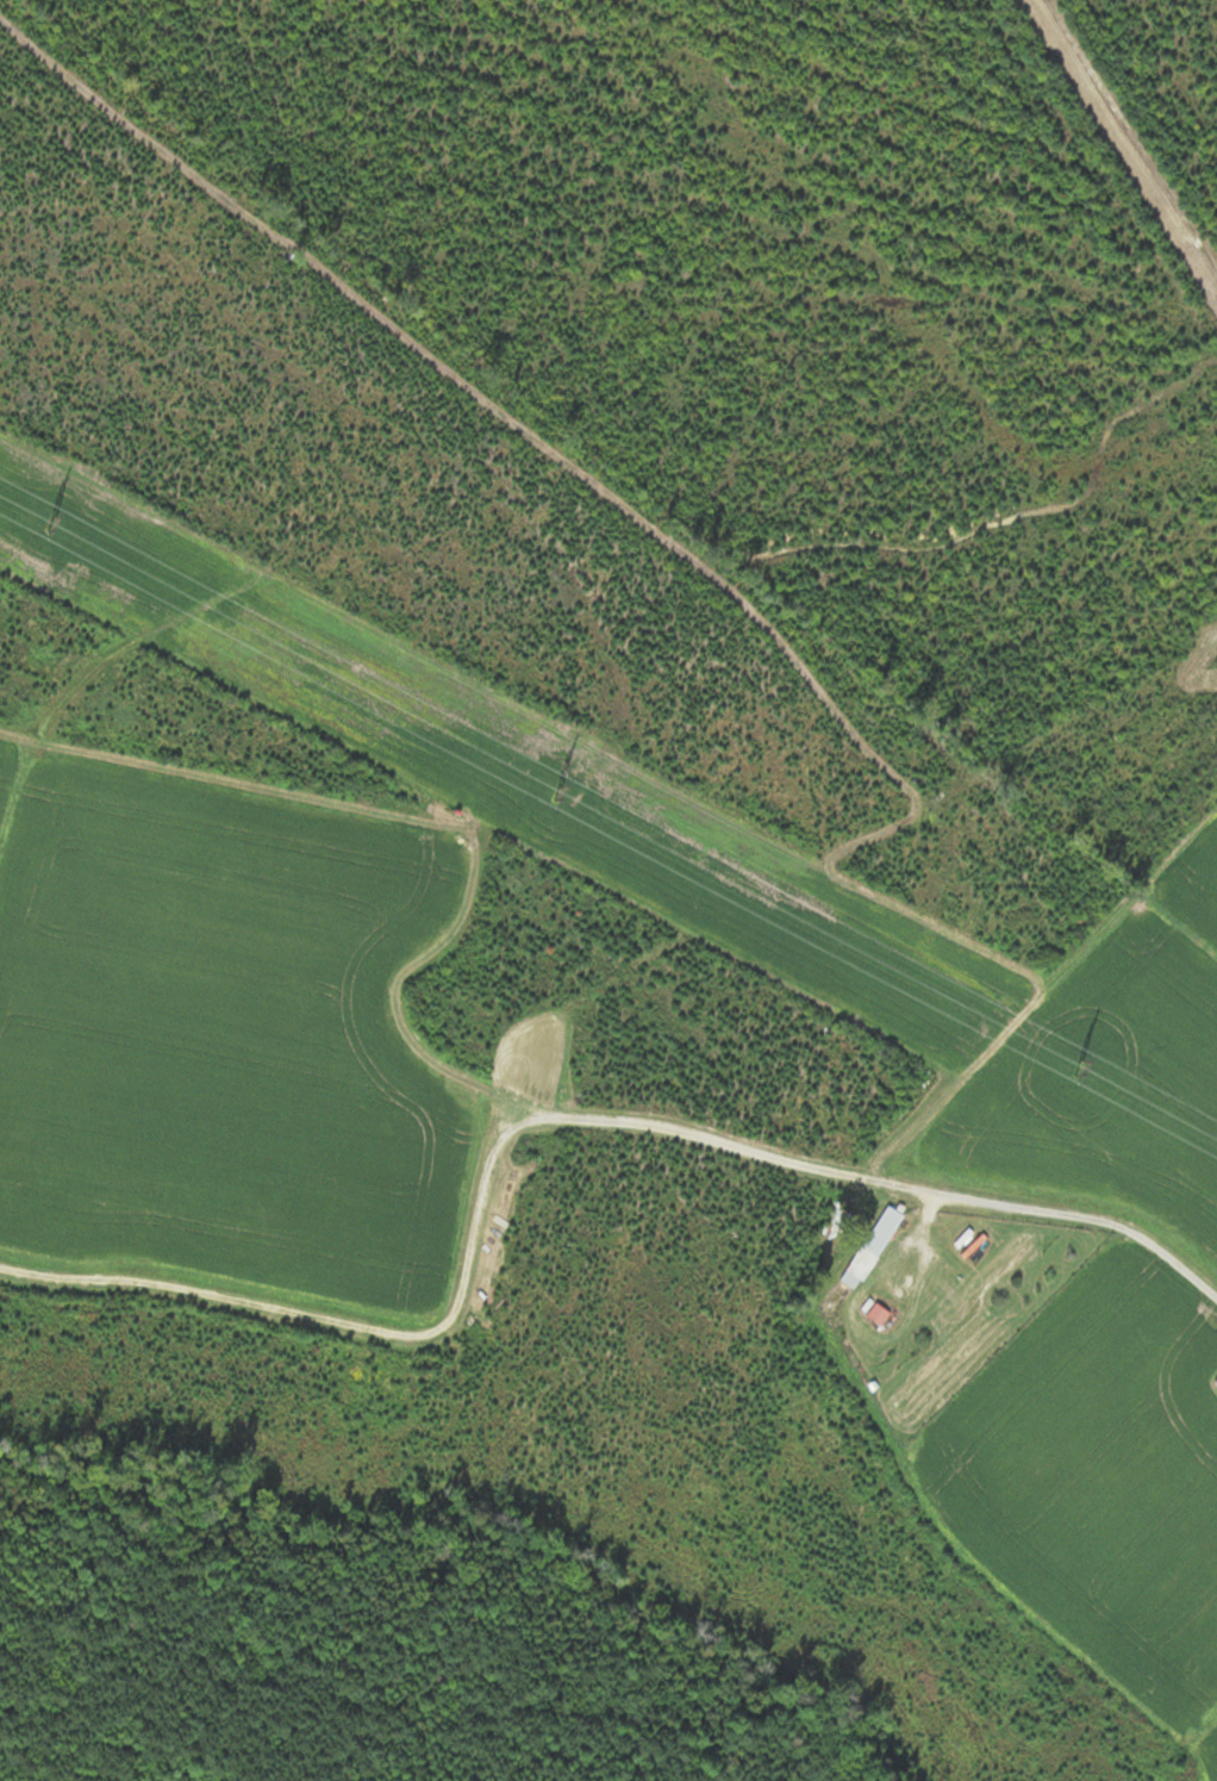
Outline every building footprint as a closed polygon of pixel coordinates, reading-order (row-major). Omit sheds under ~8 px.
[(907,1211),(889,1201),(851,1270),(868,1280),(907,1211)] [(882,1325),(892,1313),(874,1299),(864,1311),(882,1325)]
